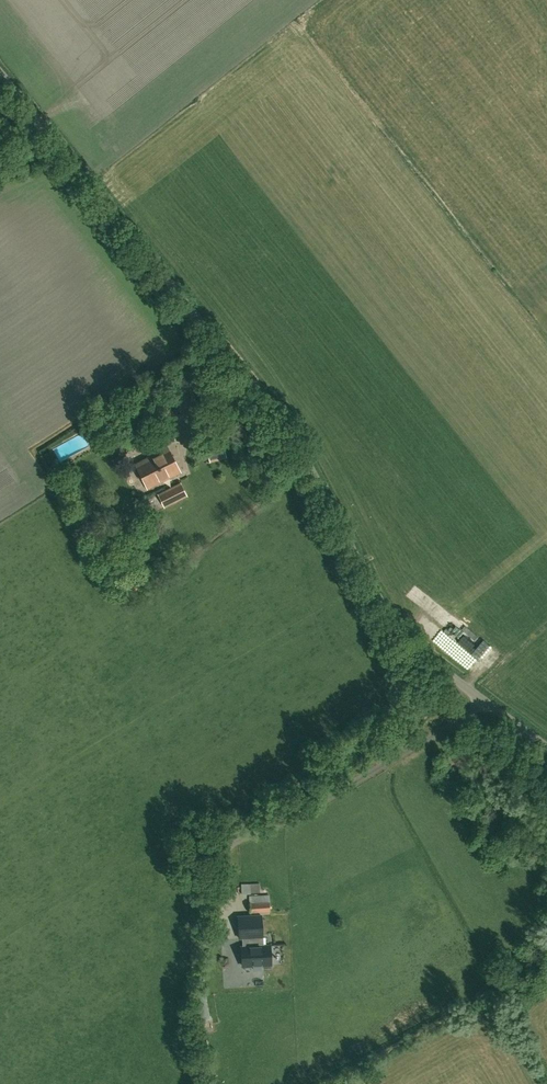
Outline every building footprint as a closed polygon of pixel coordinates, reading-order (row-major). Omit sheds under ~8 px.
[(148,488),(179,472),(167,447),(160,450),(161,452),(136,464),(148,488)] [(180,484),(159,495),(165,507),(186,496),(180,484)] [(249,896),(250,913),(270,911),(269,895),(249,896)] [(243,938),(243,947),(241,947),(242,966),(253,965),(253,970),(261,969),(261,965),(271,964),(270,946),(262,946),(262,937),(261,915),(238,917),(239,939),(243,938)]
